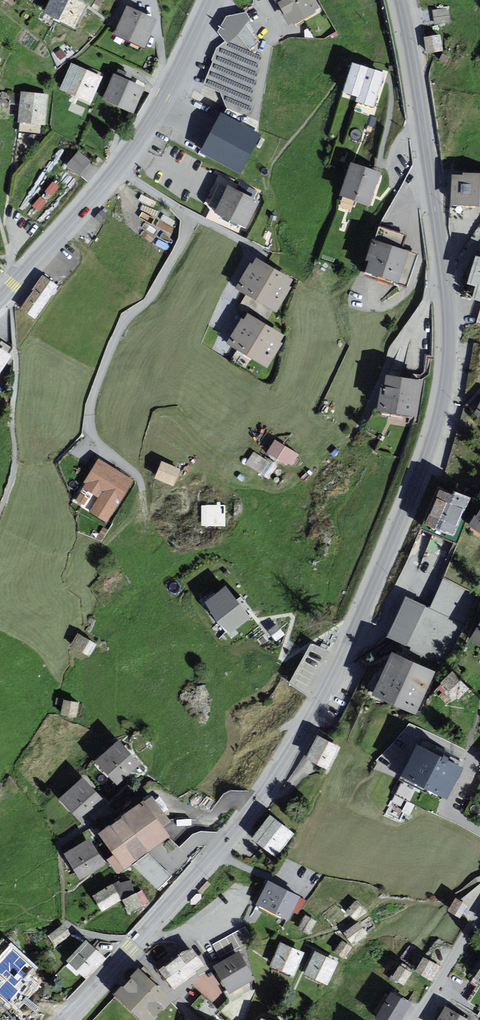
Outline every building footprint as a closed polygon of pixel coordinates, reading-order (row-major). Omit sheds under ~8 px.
[(73,0),(53,0),(47,11),(74,25),(84,6),(73,0)] [(309,0),(271,0),(287,28),(316,13),(309,0)] [(144,45),(155,20),(129,8),(118,33),(144,45)] [(449,8),(433,10),(435,24),(451,22),(449,8)] [(218,46),(203,85),(221,93),(227,110),(260,120),(273,48),(248,11),(225,16),(218,32),(225,41),(218,46)] [(443,52),(441,35),(424,37),(427,54),(443,52)] [(385,77),(349,66),(341,92),(377,103),(385,77)] [(100,79),(73,67),(63,88),(90,100),(100,79)] [(142,88),(115,76),(106,99),(133,110),(142,88)] [(43,124),(46,96),(21,93),(18,121),(43,124)] [(240,170),(258,135),(223,117),(205,152),(240,170)] [(78,154),(69,165),(79,173),(88,162),(78,154)] [(369,207),(379,176),(349,166),(339,198),(369,207)] [(454,176),(453,205),(479,206),(479,177),(454,176)] [(257,202),(230,189),(219,212),(246,225),(257,202)] [(417,256),(371,242),(361,274),(407,288),(417,256)] [(479,260),(469,297),(479,300),(479,260)] [(290,281),(258,262),(242,288),(275,307),(290,281)] [(22,307),(37,317),(55,290),(41,280),(22,307)] [(282,337),(248,317),(233,342),(268,362),(282,337)] [(0,352),(0,371),(8,358),(0,352)] [(416,417),(421,383),(385,377),(380,412),(416,417)] [(296,452),(274,440),(266,455),(287,467),(296,452)] [(274,466),(250,455),(244,467),(268,478),(274,466)] [(176,470),(159,462),(152,478),(169,485),(176,470)] [(101,464),(75,501),(102,519),(127,482),(101,464)] [(465,505),(439,493),(426,524),(452,535),(465,505)] [(202,501),(202,524),(226,524),(227,501),(202,501)] [(472,529),(479,534),(479,515),(472,529)] [(228,591),(211,604),(230,630),(247,617),(228,591)] [(430,611),(414,645),(445,659),(461,626),(430,611)] [(92,646),(77,636),(70,647),(85,657),(92,646)] [(290,681),(310,691),(330,648),(310,638),(290,681)] [(428,673),(394,658),(378,692),(411,708),(428,673)] [(454,662),(439,678),(458,696),(473,680),(454,662)] [(76,704),(59,699),(56,710),(74,715),(76,704)] [(308,756),(328,767),(339,748),(318,737),(308,756)] [(119,742),(98,761),(117,784),(139,765),(119,742)] [(456,765),(417,744),(401,774),(439,795),(456,765)] [(83,779),(62,800),(82,821),(104,801),(83,779)] [(144,802),(100,834),(125,868),(169,836),(144,802)] [(289,833),(268,817),(251,838),(272,855),(289,833)] [(89,840),(67,853),(81,878),(103,865),(89,840)] [(297,896),(271,882),(258,905),(285,919),(297,896)] [(110,884),(90,897),(99,912),(120,899),(110,884)] [(136,890),(120,899),(127,913),(144,904),(136,890)] [(456,901),(450,911),(460,916),(466,906),(456,901)] [(365,913),(356,903),(348,910),(357,920),(365,913)] [(359,924),(346,933),(353,943),(366,934),(359,924)] [(64,927),(51,936),(57,943),(69,935),(64,927)] [(246,927),(213,944),(220,957),(253,940),(246,927)] [(86,942),(66,962),(83,979),(103,959),(86,942)] [(342,942),(336,951),(344,956),(350,947),(342,942)] [(300,953),(282,945),(274,966),(291,973),(300,953)] [(13,949),(0,963),(0,977),(5,981),(0,987),(0,994),(17,1010),(40,986),(31,977),(37,970),(13,949)] [(190,950),(161,971),(172,987),(201,966),(190,950)] [(334,961),(314,953),(306,974),(326,982),(334,961)] [(239,954),(216,967),(230,992),(253,979),(239,954)] [(437,968),(423,960),(417,970),(430,978),(437,968)] [(409,974),(398,968),(391,980),(401,986),(409,974)] [(144,1019),(152,1019),(171,999),(137,969),(115,994),(144,1019)] [(389,994),(376,1019),(402,1019),(410,1005),(389,994)] [(443,1008),(436,1019),(465,1019),(443,1008)]
